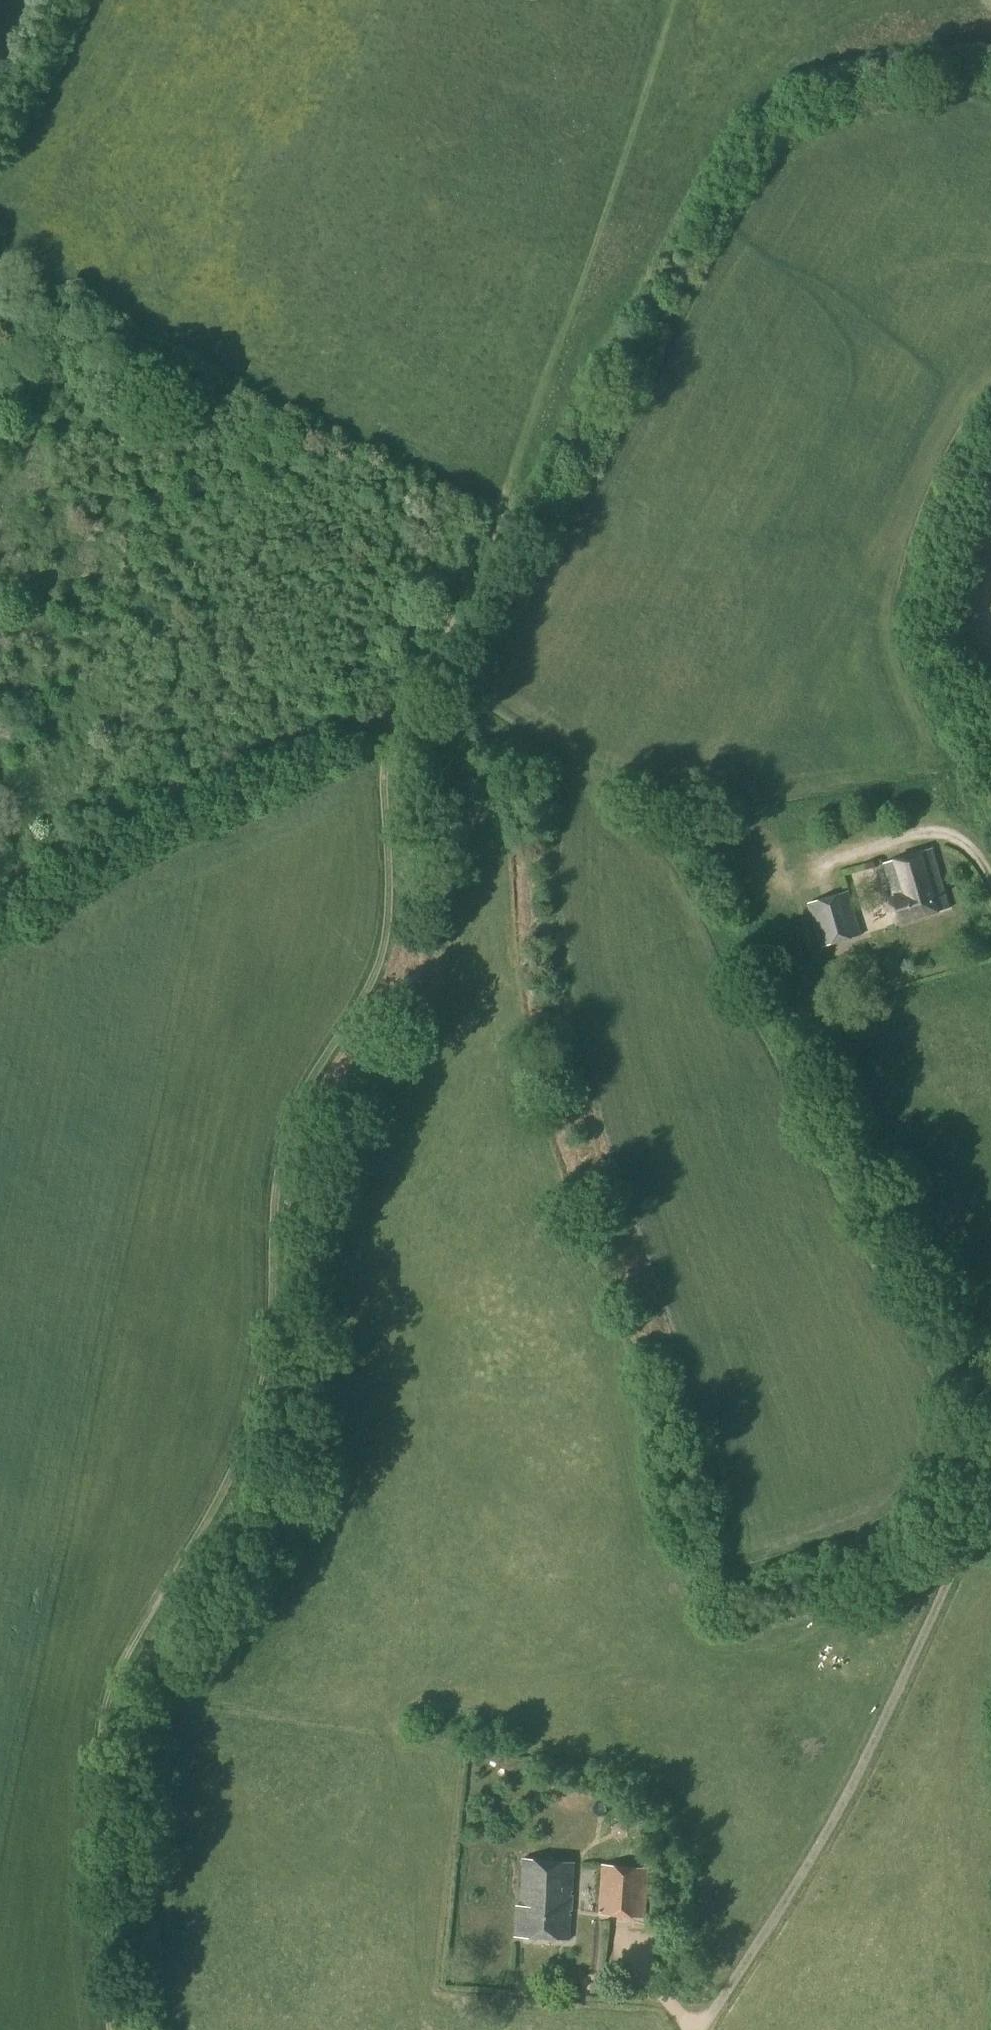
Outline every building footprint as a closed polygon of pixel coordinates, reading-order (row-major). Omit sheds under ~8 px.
[(897,924),(951,909),(934,849),(884,863),(894,898),(891,899),(897,924)] [(821,948),(861,936),(848,891),(808,903),(821,948)] [(571,1940),(575,1862),(523,1859),(521,1906),(517,1905),(515,1936),(571,1940)] [(645,1918),(648,1869),(602,1865),(599,1915),(645,1918)] [(598,1983),(590,1983),(589,1993),(598,1994),(598,1983)]
